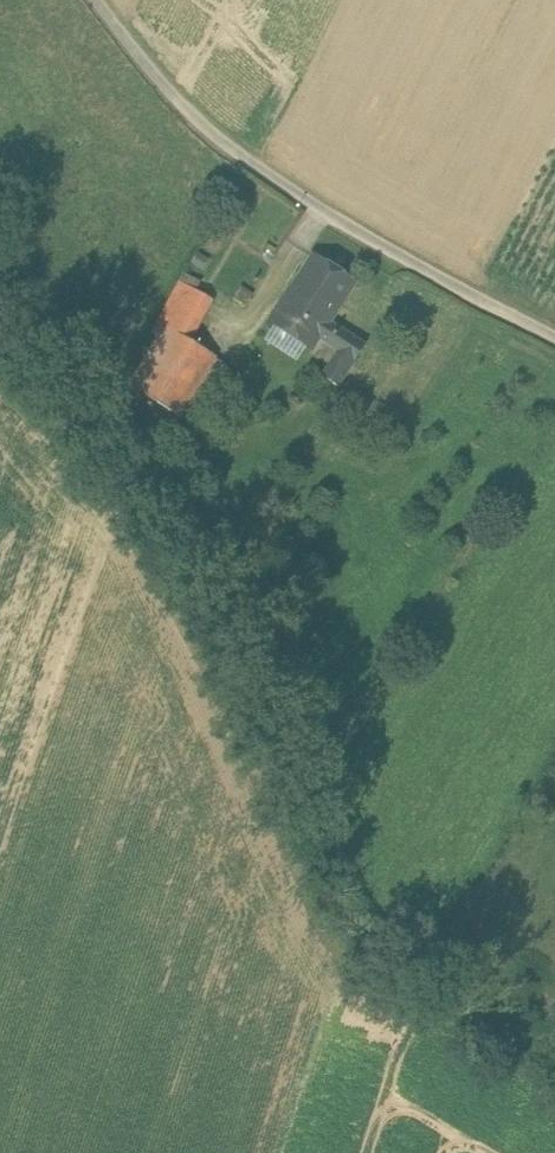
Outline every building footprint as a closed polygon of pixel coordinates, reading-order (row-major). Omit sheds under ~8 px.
[(313,256),(271,322),(312,349),(318,339),(330,321),(354,283),(313,256)] [(180,281),(152,333),(158,337),(177,336),(189,343),(213,299),(180,281)] [(366,344),(330,321),(318,339),(338,351),(322,376),(338,387),(366,344)] [(177,336),(158,337),(129,385),(179,416),(214,358),(189,343),(177,336)]
